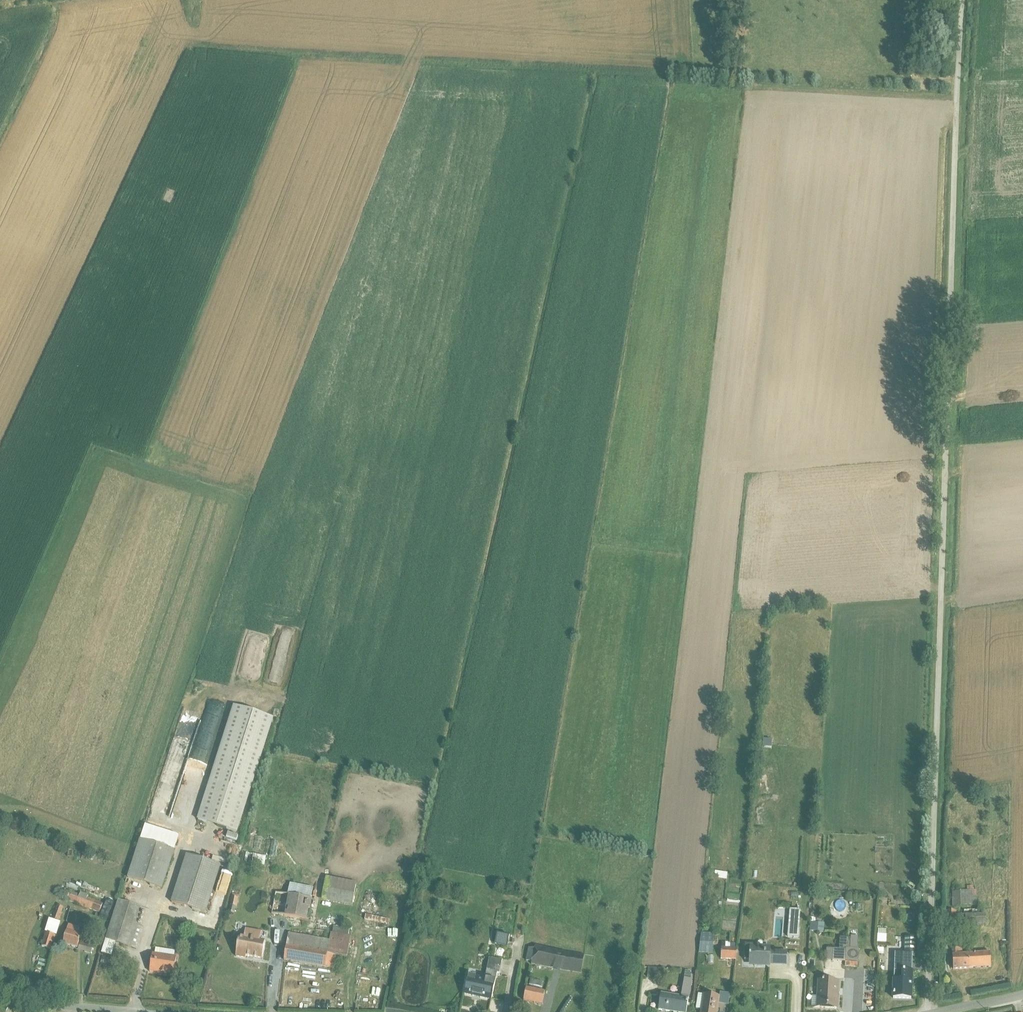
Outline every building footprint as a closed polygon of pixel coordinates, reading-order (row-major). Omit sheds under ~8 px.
[(234,706),(197,820),(237,833),(274,719),(234,706)] [(763,739),(763,747),(771,748),(772,740),(763,739)] [(139,840),(128,878),(163,889),(179,837),(177,835),(145,825),(141,840),(139,840)] [(225,832),(224,837),(234,840),(236,835),(225,832)] [(246,852),(244,863),(265,866),(266,856),(246,852)] [(186,855),(171,902),(206,913),(221,866),(186,855)] [(399,869),(397,879),(412,882),(414,872),(399,869)] [(712,871),(711,877),(727,879),(728,873),(715,871),(715,872),(712,871)] [(326,877),(321,901),(352,906),(357,883),(326,877)] [(286,894),(282,915),(309,921),(312,900),(311,900),(314,888),(290,883),(288,895),(286,894)] [(391,896),(410,896),(409,887),(390,887),(391,896)] [(71,891),(67,900),(100,913),(103,904),(87,898),(88,895),(81,892),(80,895),(71,891)] [(973,891),(964,891),(952,892),(952,908),(977,906),(976,891),(973,891)] [(232,894),(229,911),(235,912),(236,906),(237,906),(239,898),(238,898),(238,895),(232,894)] [(118,900),(101,953),(111,956),(116,943),(137,950),(144,928),(137,926),(142,908),(118,900)] [(842,902),(833,905),(837,915),(846,911),(842,902)] [(52,919),(59,922),(64,907),(57,905),(52,919)] [(254,928),(266,931),(270,911),(244,906),(241,919),(255,922),(254,928)] [(789,909),(788,937),(798,938),(800,910),(789,909)] [(956,912),(946,912),(946,928),(956,928),(956,912)] [(965,915),(959,915),(959,924),(965,924),(965,928),(978,928),(977,925),(986,925),(985,914),(976,914),(965,914),(965,915)] [(59,922),(52,919),(49,918),(45,932),(57,935),(61,922),(59,922)] [(811,923),(810,931),(823,932),(824,924),(811,923)] [(69,924),(63,944),(78,948),(83,928),(69,924)] [(289,934),(284,960),(334,968),(336,955),(347,957),(351,936),(348,936),(349,929),(334,927),(333,933),(331,933),(330,941),(289,934)] [(877,934),(877,942),(886,942),(887,935),(886,935),(886,929),(878,929),(877,934)] [(240,938),(236,956),(245,958),(246,955),(262,958),(265,942),(260,941),(261,932),(246,930),(245,939),(240,938)] [(46,933),(42,946),(52,949),(56,936),(46,933)] [(701,933),(699,953),(713,953),(713,933),(701,933)] [(497,934),(494,944),(507,947),(510,937),(497,934)] [(826,948),(826,959),(833,960),(833,961),(845,961),(858,961),(859,950),(857,949),(857,937),(851,937),(851,938),(840,938),(839,949),(826,948)] [(894,978),(893,978),(893,998),(911,999),(913,954),(915,954),(916,937),(905,937),(904,953),(895,953),(894,978)] [(80,942),(78,950),(90,953),(92,946),(80,942)] [(722,943),(721,959),(736,960),(737,948),(735,948),(735,944),(730,943),(722,943)] [(745,944),(745,960),(749,960),(749,966),(770,967),(770,965),(787,966),(787,951),(770,951),(771,946),(755,946),(755,944),(745,944)] [(535,949),(532,962),(531,964),(550,968),(563,971),(581,973),(584,955),(535,945),(535,949)] [(962,947),(952,948),(953,969),(991,967),(990,952),(962,954),(962,947)] [(153,953),(150,971),(174,975),(177,957),(174,956),(175,951),(156,948),(155,953),(153,953)] [(532,962),(535,949),(529,948),(526,961),(532,962)] [(504,958),(506,951),(499,949),(498,956),(504,958)] [(443,983),(445,959),(436,958),(435,982),(443,983)] [(467,974),(463,994),(491,1001),(497,973),(499,974),(502,961),(490,958),(485,978),(467,974)] [(648,967),(647,977),(659,979),(660,968),(648,967)] [(658,1010),(671,1011),(686,1011),(689,998),(693,979),(684,978),(681,996),(661,993),(658,1010)] [(530,979),(529,985),(542,987),(543,982),(530,979)] [(817,996),(816,1007),(812,1006),(812,1007),(837,1009),(839,981),(818,979),(817,996)] [(219,996),(221,986),(212,985),(210,995),(219,996)] [(526,987),(524,1001),(542,1004),(545,991),(526,987)] [(696,1008),(701,1009),(701,1011),(717,1011),(719,1003),(728,1004),(730,993),(720,992),(719,996),(703,994),(698,994),(696,1008)]
